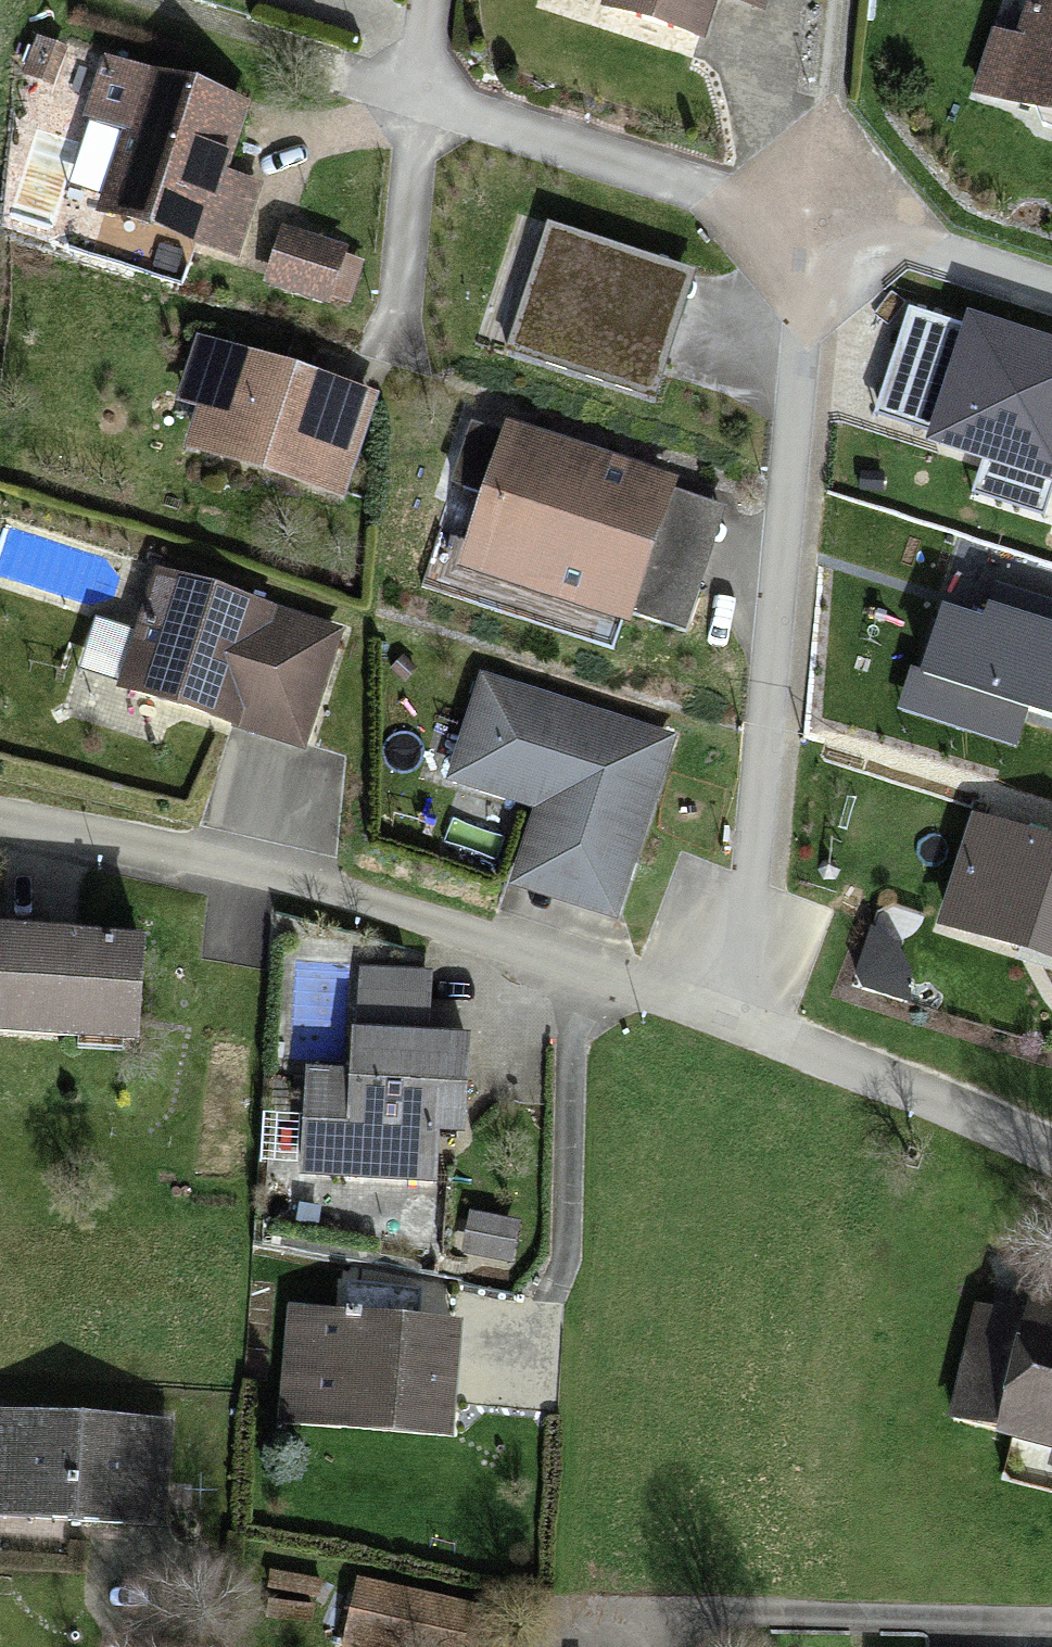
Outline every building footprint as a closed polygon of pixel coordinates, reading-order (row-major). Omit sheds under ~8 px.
[(592,12),(688,45),(703,0),(596,0),(592,12)] [(754,13),(759,0),(717,0),(754,13)] [(1021,9),(1006,48),(986,41),(968,90),(1051,121),(1051,21),(1021,9)] [(206,245),(253,109),(91,53),(70,112),(105,124),(78,201),(206,245)] [(350,248),(285,228),(268,281),(333,302),(350,248)] [(694,278),(550,229),(510,347),(657,393),(694,278)] [(964,305),(959,319),(907,302),(871,410),(927,429),(924,439),(987,460),(977,488),(1042,510),(1051,480),(1051,334),(964,305)] [(349,499),(381,394),(200,339),(180,402),(206,409),(193,451),(349,499)] [(498,432),(456,565),(625,618),(667,485),(498,432)] [(338,629),(154,574),(121,684),(305,739),(338,629)] [(920,671),(1051,713),(1051,600),(999,583),(988,618),(941,604),(920,671)] [(671,740),(481,678),(448,777),(546,809),(523,878),(615,908),(671,740)] [(1051,962),(1051,846),(978,822),(944,927),(1051,962)] [(872,927),(856,975),(861,985),(911,1002),(912,968),(895,941),(872,927)] [(0,936),(0,1032),(134,1046),(144,951),(0,936)] [(361,971),(357,1032),(427,1037),(431,975),(361,971)] [(354,1075),(313,1072),(306,1176),(438,1185),(442,1134),(462,1135),(469,1039),(427,1037),(357,1032),(354,1075)] [(519,1219),(471,1211),(464,1252),(512,1261),(519,1219)] [(952,1419),(1051,1445),(1051,1299),(1037,1296),(1029,1327),(979,1314),(952,1419)] [(451,1328),(285,1316),(276,1424),(443,1436),(451,1328)] [(0,1413),(0,1514),(162,1523),(168,1422),(0,1413)] [(344,1645),(351,1646),(488,1646),(496,1612),(359,1580),(344,1645)]
